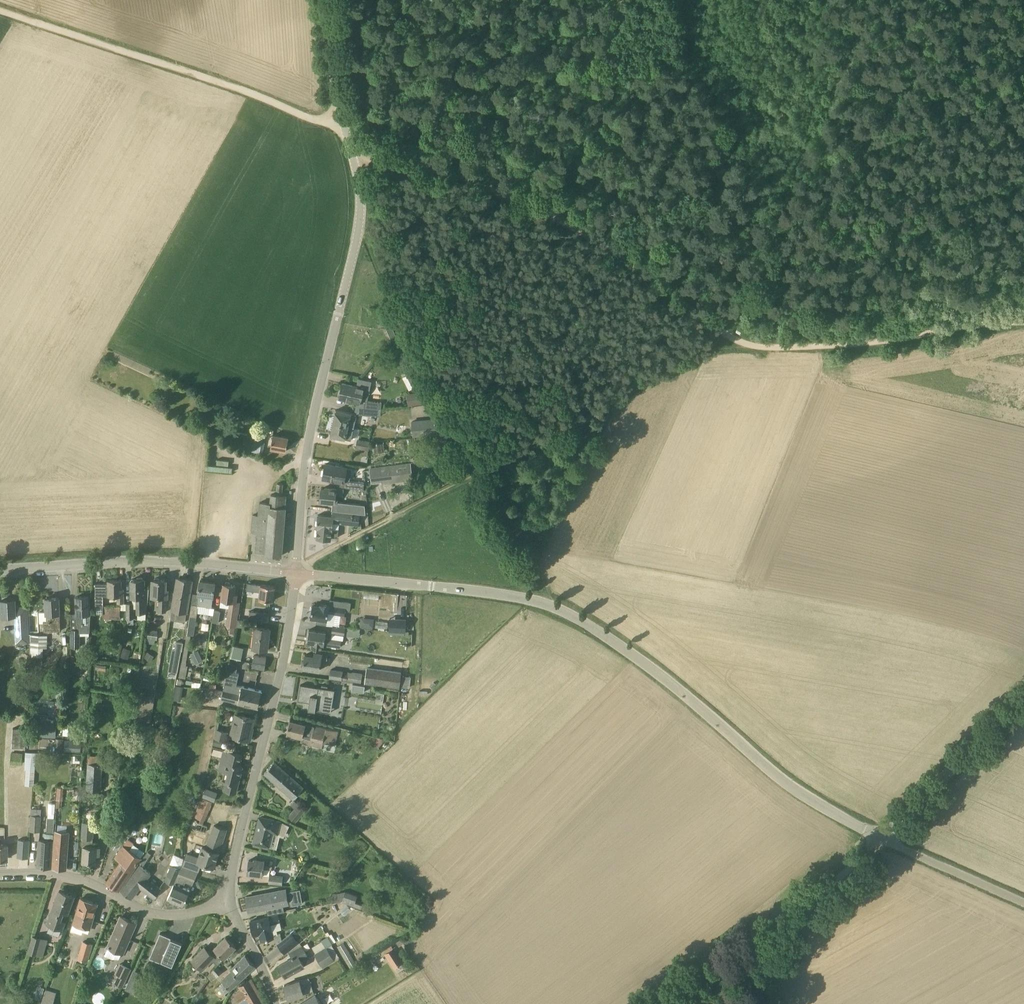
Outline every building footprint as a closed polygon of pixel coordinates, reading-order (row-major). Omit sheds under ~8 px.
[(387,330),(387,331),(388,334),(390,338),(391,338),(391,339),(396,336),(392,327),(387,330)] [(407,375),(413,388),(414,388),(422,384),(415,371),(407,375)] [(339,398),(360,403),(363,388),(370,389),(371,382),(358,378),(356,386),(342,383),(339,398)] [(421,390),(406,393),(409,406),(424,402),(421,390)] [(364,408),(373,409),(381,409),(381,402),(367,401),(364,401),(364,402),(364,408)] [(357,414),(336,410),(333,423),(354,427),(357,414)] [(411,420),(413,436),(438,434),(437,418),(411,420)] [(333,423),(330,435),(351,440),(354,427),(333,423)] [(266,437),(255,434),(252,451),(263,453),(266,437)] [(288,438),(273,435),(270,448),(286,451),(288,438)] [(369,442),(357,440),(355,448),(367,451),(369,442)] [(384,443),(373,444),(374,452),(385,451),(384,443)] [(411,463),(370,468),(372,482),(381,481),(382,484),(413,480),(411,463)] [(323,478),(344,482),(345,480),(347,468),(347,467),(325,464),(323,478)] [(365,482),(350,480),(348,480),(346,480),(345,487),(364,489),(365,482)] [(336,495),(342,496),(343,489),(325,487),(325,489),(321,488),(320,501),(335,502),(336,495)] [(286,507),(285,507),(286,495),(271,494),(270,503),(260,502),(258,515),(253,515),(251,532),(257,533),(255,551),(265,552),(265,554),(282,555),(286,507)] [(365,514),(364,505),(339,502),(338,511),(365,514)] [(339,523),(352,524),(359,525),(360,513),(354,513),(341,512),(332,511),(332,516),(318,514),(317,528),(316,538),(331,539),(331,536),(338,537),(339,523)] [(144,588),(144,579),(142,579),(142,578),(137,578),(137,579),(131,579),(131,589),(132,589),(133,596),(137,596),(137,602),(137,612),(147,612),(149,588),(144,588)] [(192,580),(177,578),(171,620),(184,622),(186,613),(187,613),(192,580)] [(95,606),(94,615),(119,616),(120,607),(104,606),(104,597),(108,597),(108,595),(117,595),(117,603),(123,603),(123,588),(121,588),(121,579),(108,579),(108,585),(95,584),(95,606)] [(167,588),(166,588),(166,580),(153,579),(152,596),(159,596),(158,611),(166,612),(166,596),(167,596),(167,588)] [(215,582),(200,580),(198,594),(199,594),(198,605),(192,604),(190,615),(196,616),(197,612),(214,615),(214,611),(215,608),(211,607),(215,582)] [(237,594),(235,594),(236,585),(223,583),(221,599),(220,606),(229,607),(227,624),(236,625),(240,601),(236,601),(237,594)] [(275,586),(247,583),(246,589),(251,590),(251,592),(256,592),(255,599),(256,599),(255,605),(265,606),(265,600),(273,601),(275,586)] [(89,596),(76,596),(77,623),(78,623),(79,629),(71,630),(71,647),(80,647),(80,632),(89,632),(90,620),(89,596)] [(59,597),(45,598),(46,611),(39,612),(40,623),(43,623),(44,631),(61,630),(59,597)] [(15,599),(1,600),(2,616),(16,616),(17,642),(28,641),(28,636),(24,636),(23,615),(27,615),(26,607),(15,608),(15,599)] [(344,615),(345,608),(329,605),(321,604),(321,606),(313,605),(311,618),(317,619),(317,621),(333,624),(335,614),(344,615)] [(249,620),(268,622),(269,613),(250,611),(249,620)] [(197,617),(190,616),(187,634),(194,635),(197,617)] [(367,619),(363,619),(362,626),(373,627),(374,619),(367,618),(367,619)] [(396,619),(396,625),(389,624),(389,631),(406,632),(406,619),(396,619)] [(346,628),(334,626),(332,633),(344,635),(346,628)] [(269,629),(255,627),(252,649),(267,650),(269,629)] [(348,635),(360,635),(360,627),(348,627),(348,635)] [(321,650),(322,645),(324,645),(332,646),(340,647),(341,640),(325,637),(326,632),(309,629),(307,642),(312,643),(311,648),(321,650)] [(158,633),(148,631),(147,638),(157,640),(158,633)] [(47,636),(31,635),(30,647),(30,656),(43,657),(43,648),(47,648),(47,636)] [(191,635),(186,635),(182,661),(181,661),(179,677),(186,678),(188,666),(186,666),(191,635)] [(172,649),(170,661),(179,663),(181,650),(182,650),(183,647),(184,642),(176,641),(175,646),(175,649),(172,649)] [(233,645),(232,657),(242,659),(244,646),(233,645)] [(123,649),(121,657),(128,659),(130,652),(123,649)] [(198,650),(190,654),(195,664),(203,660),(198,650)] [(144,657),(151,662),(154,656),(147,652),(144,657)] [(327,656),(322,655),(322,654),(314,653),(314,656),(305,654),(303,668),(319,670),(321,662),(326,663),(327,656)] [(266,657),(254,655),(252,668),(264,669),(266,657)] [(401,672),(367,668),(366,675),(331,670),(330,678),(365,682),(365,683),(399,687),(401,672)] [(261,690),(242,686),(237,685),(239,673),(227,670),(221,699),(258,707),(261,690)] [(131,675),(123,674),(121,684),(129,685),(131,675)] [(365,686),(353,684),(352,690),(364,692),(365,686)] [(332,703),(335,689),(327,688),(328,686),(321,685),(321,687),(318,687),(300,685),(298,700),(309,702),(308,709),(315,710),(326,711),(327,702),(332,703)] [(252,732),(251,732),(254,718),(236,714),(231,735),(250,740),(252,732)] [(34,719),(33,736),(56,737),(57,720),(34,719)] [(338,732),(326,729),(290,720),(287,733),(302,737),(301,742),(321,748),(323,742),(335,745),(338,732)] [(25,729),(14,728),(12,747),(23,748),(25,729)] [(227,732),(216,730),(214,737),(225,740),(227,732)] [(371,740),(378,748),(386,740),(385,739),(375,737),(371,740)] [(223,740),(215,738),(213,745),(221,746),(223,740)] [(82,741),(64,740),(63,752),(81,752),(82,741)] [(23,750),(12,749),(11,765),(22,765),(23,750)] [(223,749),(217,770),(224,772),(222,780),(227,781),(225,790),(226,790),(235,792),(242,766),(239,765),(242,754),(232,751),(223,749)] [(36,758),(42,759),(42,753),(26,752),(25,770),(27,770),(25,784),(34,785),(36,758)] [(102,756),(89,755),(87,789),(101,790),(102,756)] [(274,761),(264,772),(293,798),(303,787),(274,761)] [(156,780),(146,778),(144,786),(155,788),(156,780)] [(213,791),(205,789),(203,796),(212,800),(214,796),(211,795),(213,791)] [(184,793),(190,806),(197,803),(192,790),(184,793)] [(193,819),(204,824),(212,802),(202,798),(193,819)] [(306,810),(299,804),(296,808),(303,814),(306,810)] [(41,815),(31,815),(30,830),(40,831),(41,815)] [(281,821),(269,818),(268,824),(258,822),(253,843),(269,847),(275,848),(277,847),(280,837),(278,834),(281,821)] [(98,843),(93,843),(93,839),(92,839),(93,823),(84,822),(82,846),(83,846),(82,861),(96,862),(96,855),(100,855),(100,846),(98,846),(98,843)] [(206,845),(220,850),(228,828),(214,823),(206,845)] [(69,832),(55,830),(53,868),(66,869),(69,832)] [(145,851),(127,838),(115,857),(121,861),(107,882),(119,890),(145,851)] [(30,840),(19,839),(17,857),(28,858),(30,840)] [(53,841),(40,840),(37,866),(51,868),(53,841)] [(219,852),(206,848),(202,847),(199,857),(186,853),(182,865),(199,871),(202,862),(214,866),(219,852)] [(145,864),(152,853),(148,850),(140,861),(145,864)] [(272,861),(254,859),(254,860),(249,860),(247,873),(263,875),(263,867),(272,868),(272,861)] [(147,878),(151,873),(141,865),(121,890),(131,898),(140,887),(154,897),(161,889),(147,878)] [(180,868),(172,865),(166,881),(174,884),(180,868)] [(179,885),(181,879),(192,884),(198,872),(182,865),(172,887),(167,898),(183,905),(190,890),(179,885)] [(283,876),(270,874),(268,883),(282,885),(283,876)] [(286,890),(246,897),(248,911),(289,903),(288,901),(292,900),(293,905),(303,903),(300,889),(290,891),(290,892),(287,893),(286,890)] [(60,910),(68,913),(74,896),(59,890),(47,923),(62,928),(65,921),(57,918),(60,910)] [(358,895),(345,891),(341,902),(354,906),(358,895)] [(97,903),(81,898),(73,923),(90,928),(97,903)] [(270,923),(279,921),(278,914),(250,921),(254,934),(260,933),(262,940),(273,937),(270,923)] [(136,923),(120,916),(116,927),(107,946),(108,947),(105,955),(112,958),(119,958),(122,952),(123,953),(136,923)] [(296,930),(292,934),(298,942),(302,939),(296,930)] [(149,957),(160,962),(161,963),(162,960),(172,965),(181,944),(182,942),(160,933),(149,957)] [(291,933),(278,944),(285,952),(298,942),(292,934),(291,933)] [(47,940),(33,936),(28,951),(42,955),(47,940)] [(236,946),(226,936),(210,952),(205,947),(192,960),(202,969),(212,960),(217,965),(236,946)] [(92,944),(83,941),(78,958),(87,961),(92,944)] [(312,947),(316,953),(326,947),(322,941),(312,947)] [(344,942),(337,946),(350,968),(356,964),(344,942)] [(327,947),(331,953),(335,960),(339,957),(331,944),(327,947)] [(304,965),(301,959),(307,956),(302,946),(290,952),(293,957),(279,965),(285,975),(304,965)] [(327,946),(326,947),(314,954),(318,960),(331,953),(327,947),(327,946)] [(386,954),(394,967),(402,962),(394,949),(386,954)] [(322,967),(335,960),(331,953),(318,960),(322,967)] [(255,966),(245,955),(231,969),(234,972),(218,987),(224,994),(230,989),(255,966)] [(222,971),(217,966),(208,976),(212,981),(222,971)] [(126,977),(119,973),(114,982),(122,986),(126,977)] [(124,987),(130,990),(134,980),(129,977),(124,987)] [(309,977),(284,985),(288,998),(313,990),(309,977)] [(239,985),(241,990),(235,993),(241,1003),(264,1003),(250,979),(239,985)] [(315,995),(300,1003),(321,1003),(315,995)]
